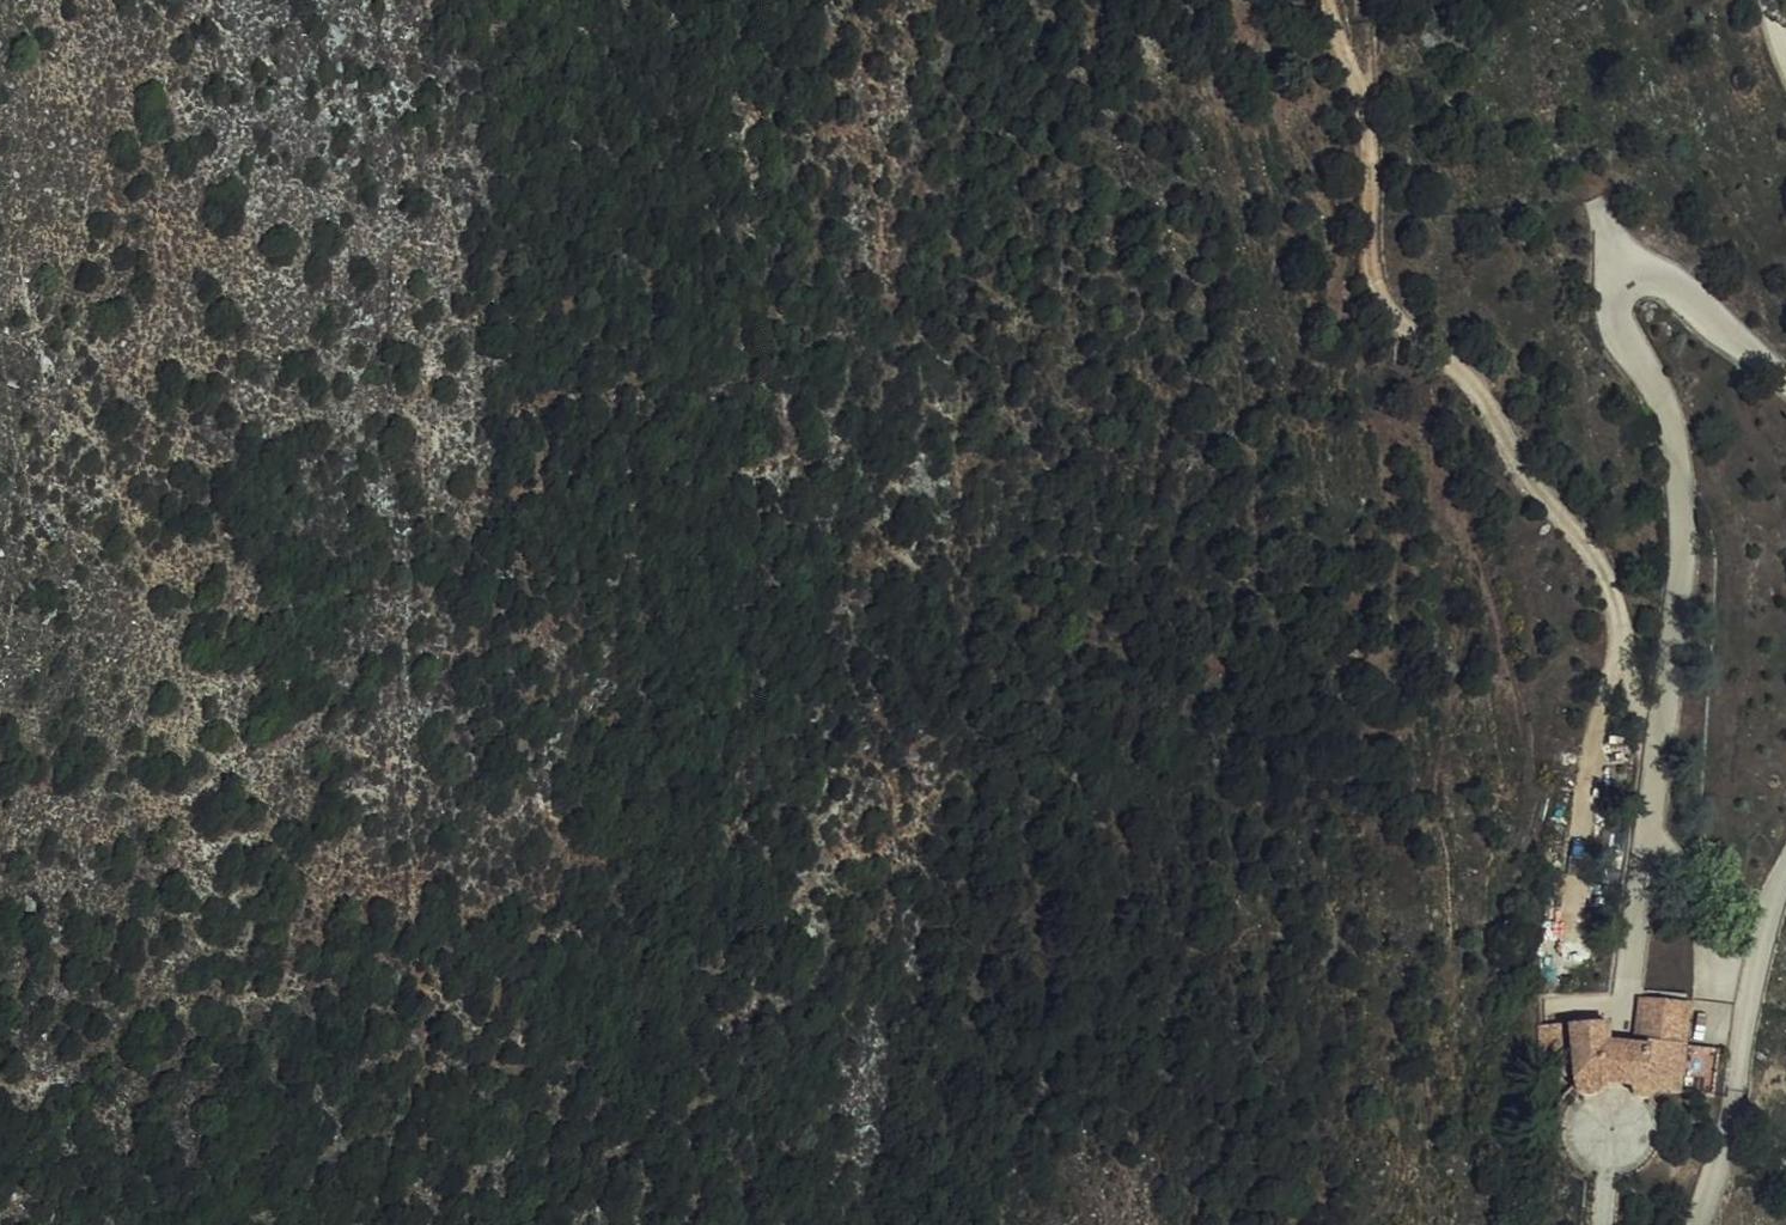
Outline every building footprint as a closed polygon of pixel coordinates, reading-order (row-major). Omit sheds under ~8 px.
[(1572,1026),(1587,1075),(1589,1081),(1596,1090),(1605,1088),(1612,1080),(1613,1078),(1639,1078),(1644,1088),(1656,1087),(1660,1081),(1683,1080),(1684,1045),(1688,1002),(1645,999),(1642,1050),(1637,1049),(1610,1046),(1607,1022),(1572,1026)] [(1684,1045),(1683,1080),(1704,1082),(1706,1047),(1684,1045)]
